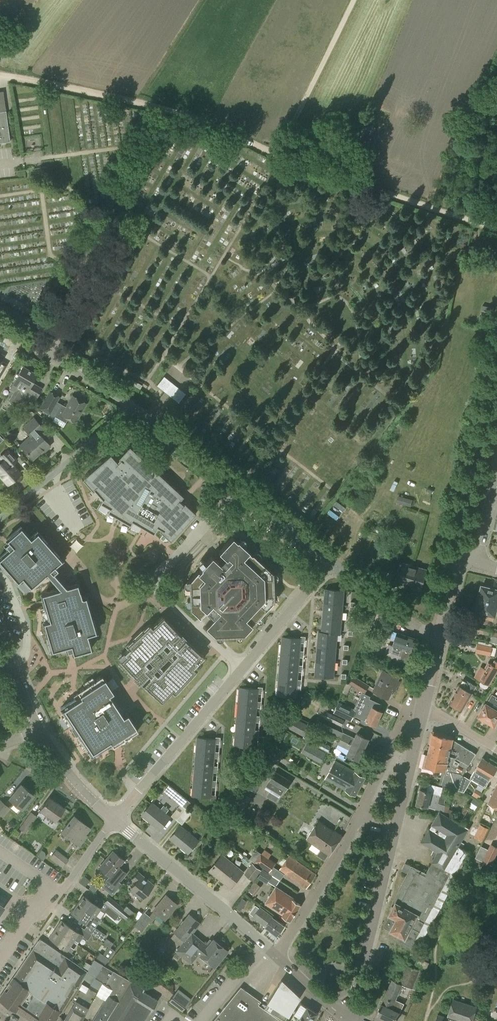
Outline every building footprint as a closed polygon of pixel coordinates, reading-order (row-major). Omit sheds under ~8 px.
[(10,141),(6,111),(0,112),(0,143),(10,141)] [(32,405),(36,397),(31,394),(34,389),(30,387),(37,375),(22,366),(10,389),(13,391),(9,398),(21,404),(23,400),(32,405)] [(178,402),(186,393),(177,387),(164,376),(157,385),(170,396),(178,402)] [(50,414),(60,397),(49,391),(39,408),(50,414)] [(75,422),(86,403),(72,396),(66,407),(62,404),(55,417),(66,422),(68,418),(75,422)] [(41,453),(50,446),(38,433),(43,428),(34,418),(24,427),(31,435),(20,445),(32,458),(40,452),(41,453)] [(110,453),(83,478),(93,490),(94,488),(102,497),(100,502),(110,507),(108,509),(131,523),(133,519),(141,525),(143,522),(150,526),(148,528),(154,532),(158,525),(161,527),(160,529),(171,539),(196,511),(185,501),(183,502),(180,499),(184,494),(129,444),(118,457),(119,458),(117,461),(110,453)] [(20,473),(12,464),(16,460),(8,450),(0,457),(3,460),(0,463),(0,476),(7,484),(20,473)] [(411,506),(413,499),(399,495),(397,502),(411,506)] [(51,569),(53,572),(58,568),(55,565),(58,562),(60,565),(64,562),(37,531),(30,537),(21,526),(6,538),(8,541),(4,544),(8,549),(0,556),(0,562),(17,581),(22,577),(31,586),(46,573),(51,569)] [(237,541),(232,537),(218,551),(225,557),(219,563),(211,556),(188,581),(189,608),(199,617),(205,611),(213,618),(205,626),(215,635),(242,634),(274,600),(273,573),(237,540),(237,541)] [(421,590),(427,569),(401,562),(395,583),(421,590)] [(59,588),(41,593),(43,602),(42,602),(44,606),(48,619),(42,621),(51,650),(70,645),(73,654),(91,648),(87,634),(96,632),(86,596),(82,597),(77,583),(66,586),(53,572),(51,569),(46,573),(59,588)] [(496,598),(496,589),(482,586),(480,594),(491,597),(491,596),(496,598)] [(324,604),(341,605),(343,605),(343,597),(342,597),(342,591),(344,591),(344,590),(326,589),(324,604)] [(491,596),(491,597),(480,594),(476,610),(495,615),(496,606),(496,598),(491,596)] [(340,612),(341,605),(324,604),(323,618),(340,620),(341,620),(342,612),(340,612)] [(179,633),(164,617),(158,623),(156,621),(151,626),(149,623),(142,630),(141,628),(132,637),(133,638),(126,645),(129,647),(123,653),(125,655),(119,660),(134,676),(132,678),(137,683),(147,674),(142,669),(146,665),(143,662),(149,656),(153,660),(155,657),(156,658),(160,654),(159,654),(162,651),(158,648),(164,642),(167,645),(171,642),(176,647),(173,650),(177,654),(157,675),(153,672),(142,684),(159,699),(164,693),(166,695),(171,690),(174,692),(181,685),(178,682),(186,674),(189,676),(196,669),(193,667),(197,662),(195,660),(201,654),(186,639),(188,637),(182,631),(179,633)] [(339,626),(340,620),(323,618),(322,632),(319,632),(336,634),(340,634),(341,626),(339,626)] [(391,637),(396,622),(386,619),(381,634),(391,637)] [(335,640),(336,634),(319,632),(318,647),(334,648),(336,648),(337,640),(335,640)] [(411,662),(418,639),(398,633),(393,646),(394,646),(392,652),(402,655),(401,659),(411,662)] [(306,640),(306,636),(301,636),(301,638),(283,636),(282,644),(284,644),(283,651),(300,652),(300,650),(301,640),(306,640)] [(490,655),(492,646),(478,643),(476,652),(490,655)] [(334,655),(334,648),(318,647),(317,661),(333,663),(335,663),(336,655),(334,655)] [(304,655),(304,651),(300,650),(300,652),(283,651),(282,651),(281,659),(283,659),(282,665),(299,667),(299,665),(300,654),(304,655)] [(496,671),(496,661),(495,659),(492,664),(489,663),(485,669),(481,666),(475,677),(481,680),(480,683),(481,686),(484,688),(487,687),(489,685),(496,671)] [(332,669),(333,663),(317,661),(315,676),(334,677),(334,669),(332,669)] [(303,669),(303,665),(299,665),(299,667),(282,665),(280,665),(280,673),(281,673),(281,680),(297,681),(298,679),(298,669),(303,669)] [(398,679),(399,677),(385,671),(381,679),(379,678),(373,690),(389,698),(395,686),(397,687),(400,680),(398,679)] [(104,678),(102,675),(77,691),(78,693),(74,695),(75,697),(60,708),(72,725),(71,726),(79,738),(79,737),(91,755),(107,745),(108,747),(112,745),(113,746),(138,730),(136,727),(137,727),(128,713),(124,716),(109,694),(113,691),(104,678)] [(365,692),(370,685),(354,675),(349,683),(365,692)] [(302,684),(302,680),(298,679),(297,681),(281,680),(279,680),(278,687),(280,688),(280,695),(296,696),(297,683),(302,684)] [(471,684),(463,680),(460,685),(459,685),(449,702),(463,710),(472,693),(476,685),(472,683),(471,684)] [(263,691),(263,687),(259,686),(258,688),(240,687),(239,695),(241,695),(241,701),(257,703),(257,701),(258,691),(263,691)] [(486,703),(479,716),(488,721),(488,723),(490,724),(492,724),(494,725),(496,720),(496,699),(496,698),(496,696),(492,693),(486,703)] [(368,697),(358,717),(376,725),(383,711),(379,710),(382,704),(368,697)] [(261,705),(262,701),(257,701),(257,703),(241,701),(239,701),(238,709),(240,709),(239,716),(256,717),(256,715),(257,705),(261,705)] [(353,715),(356,710),(339,702),(334,713),(351,721),(354,715),(353,715)] [(342,726),(345,719),(327,711),(324,718),(342,726)] [(260,720),(261,716),(256,715),(256,717),(239,716),(238,716),(237,723),(239,724),(238,730),(255,732),(255,730),(256,719),(260,720)] [(306,737),(312,726),(292,716),(287,726),(306,737)] [(259,734),(259,730),(255,730),(255,732),(238,730),(236,730),(236,738),(238,738),(237,745),(253,747),(255,734),(259,734)] [(465,762),(469,765),(476,753),(454,739),(454,738),(433,732),(429,745),(435,746),(434,748),(432,748),(432,750),(449,754),(449,755),(457,758),(465,762)] [(341,738),(364,749),(370,739),(357,733),(355,738),(344,733),(341,738)] [(221,741),(221,737),(216,737),(216,739),(198,737),(197,745),(199,745),(198,752),(215,753),(215,751),(216,741),(221,741)] [(359,760),(364,749),(341,738),(339,744),(350,749),(347,754),(359,760)] [(302,751),(321,762),(327,752),(308,741),(302,751)] [(276,744),(268,756),(279,763),(286,751),(276,744)] [(463,776),(469,765),(465,762),(457,758),(449,755),(449,754),(432,750),(431,752),(433,753),(432,755),(428,754),(424,767),(437,770),(437,768),(443,770),(442,775),(444,775),(441,785),(464,791),(471,781),(463,776)] [(219,756),(220,751),(215,751),(215,753),(198,752),(197,752),(196,759),(198,759),(197,766),(214,768),(214,765),(215,755),(219,756)] [(496,768),(496,767),(482,758),(471,777),(486,787),(496,768)] [(356,772),(335,761),(326,778),(346,789),(346,790),(355,795),(365,777),(356,772)] [(218,770),(218,766),(214,765),(214,768),(197,766),(195,766),(195,774),(196,774),(196,781),(212,782),(213,780),(213,770),(218,770)] [(286,790),(291,781),(275,771),(270,781),(275,783),(272,788),(278,792),(281,787),(286,790)] [(256,791),(264,780),(254,773),(246,784),(256,791)] [(217,784),(217,780),(213,780),(212,782),(196,781),(194,780),(193,788),(195,788),(195,796),(211,797),(212,784),(217,784)] [(22,808),(33,795),(21,784),(9,798),(22,808)] [(169,784),(164,790),(180,804),(181,804),(183,805),(188,799),(169,784)] [(446,804),(438,803),(443,787),(432,784),(430,791),(421,789),(417,803),(444,811),(446,804)] [(488,803),(496,807),(496,784),(488,803)] [(252,797),(243,791),(231,807),(239,814),(252,797)] [(55,820),(63,808),(49,797),(40,809),(55,820)] [(480,802),(474,798),(468,806),(475,810),(480,802)] [(10,807),(0,799),(0,814),(2,816),(10,807)] [(161,828),(170,817),(153,802),(143,815),(151,821),(151,820),(161,828)] [(183,824),(192,813),(183,805),(181,804),(180,804),(171,815),(183,824)] [(420,931),(424,923),(428,917),(432,920),(438,910),(433,907),(438,897),(442,899),(450,885),(446,882),(451,872),(457,876),(470,852),(461,847),(459,846),(469,828),(449,816),(447,815),(440,810),(423,841),(435,848),(432,853),(436,854),(432,862),(435,863),(433,866),(431,865),(425,875),(420,872),(421,870),(412,865),(411,866),(408,864),(404,870),(409,873),(394,900),(395,902),(396,903),(394,907),(392,906),(390,908),(393,910),(384,926),(390,929),(399,934),(396,939),(411,948),(420,931)] [(25,832),(37,816),(31,811),(19,828),(25,832)] [(226,825),(233,816),(228,813),(221,822),(226,825)] [(76,849),(83,839),(82,838),(89,828),(74,816),(62,831),(75,841),(72,845),(76,849)] [(335,831),(319,820),(307,839),(321,849),(317,854),(325,860),(329,854),(330,855),(343,835),(335,830),(335,831)] [(489,828),(480,824),(477,830),(486,834),(489,828)] [(189,853),(199,840),(181,826),(172,837),(181,845),(180,846),(189,853)] [(483,861),(491,865),(496,853),(496,846),(491,843),(483,861)] [(42,858),(46,853),(41,849),(37,854),(42,858)] [(63,867),(69,859),(56,849),(50,857),(63,867)] [(256,849),(250,857),(254,860),(259,851),(256,849)] [(112,895),(122,884),(119,881),(126,873),(119,866),(124,860),(113,851),(99,867),(110,876),(101,886),(112,895)] [(269,872),(275,864),(262,853),(256,861),(269,872)] [(231,887),(244,872),(223,854),(211,868),(225,879),(224,881),(231,887)] [(306,888),(316,874),(296,860),(289,855),(279,869),(287,874),(306,888)] [(254,880),(261,870),(252,863),(244,874),(254,880)] [(266,882),(271,874),(263,869),(258,877),(266,882)] [(141,900),(143,897),(151,888),(146,884),(149,881),(138,872),(132,878),(136,882),(129,890),(141,900)] [(90,880),(84,874),(79,881),(84,886),(90,880)] [(254,894),(261,886),(255,881),(248,890),(254,894)] [(94,891),(98,886),(93,882),(89,887),(94,891)] [(291,920),(301,905),(288,896),(289,895),(276,887),(266,903),(278,911),(283,915),(291,920)] [(77,904),(94,915),(100,907),(83,895),(77,904)] [(164,919),(177,904),(166,895),(153,910),(164,919)] [(124,908),(109,896),(105,902),(128,922),(136,913),(126,905),(124,908)] [(244,906),(239,902),(235,907),(240,911),(244,906)] [(88,924),(94,915),(77,904),(72,913),(88,924)] [(115,920),(119,915),(108,906),(104,910),(115,920)] [(278,934),(285,925),(260,907),(254,916),(278,934)] [(142,931),(149,921),(148,920),(150,917),(144,912),(134,925),(142,931)] [(184,941),(192,933),(199,923),(189,914),(174,933),(184,941)] [(55,929),(72,940),(75,937),(79,941),(83,936),(88,939),(92,934),(80,926),(77,930),(61,920),(55,929)] [(102,940),(106,934),(95,927),(91,932),(102,940)] [(69,945),(72,940),(55,929),(49,937),(71,953),(74,949),(69,945)] [(184,941),(179,947),(175,952),(191,964),(198,954),(214,967),(227,951),(213,939),(207,945),(192,933),(184,941)] [(106,937),(103,942),(110,946),(113,941),(106,937)] [(0,999),(11,1006),(10,1007),(16,1011),(17,1010),(31,1019),(30,1020),(54,1020),(77,984),(79,986),(81,982),(87,971),(59,951),(39,938),(29,952),(31,953),(14,977),(0,999)] [(99,952),(96,957),(105,963),(109,958),(99,952)] [(151,966),(155,961),(150,957),(146,962),(151,966)] [(427,968),(429,962),(418,957),(415,964),(427,968)] [(89,986),(94,978),(103,964),(94,959),(90,965),(90,966),(87,971),(81,982),(89,986)] [(139,968),(132,964),(124,977),(103,964),(94,978),(112,989),(92,1020),(141,1020),(147,1012),(149,1013),(157,1000),(143,991),(144,989),(131,980),(139,968)] [(420,970),(407,964),(399,982),(392,979),(384,998),(376,1014),(392,1020),(396,1020),(404,1003),(396,1000),(403,984),(412,988),(420,970)] [(285,1020),(300,998),(291,989),(282,981),(264,1007),(285,1020)] [(97,991),(89,986),(81,982),(79,986),(71,1000),(70,999),(64,1010),(67,1011),(63,1018),(61,1017),(59,1020),(79,1020),(97,991)] [(258,1004),(260,1000),(240,986),(212,1020),(282,1020),(258,1004)] [(181,1011),(187,1004),(174,993),(168,1001),(181,1011)] [(477,1006),(454,998),(448,1017),(439,1014),(436,1020),(472,1020),(477,1006)] [(315,1012),(300,1002),(288,1020),(289,1020),(311,1020),(315,1012)]
